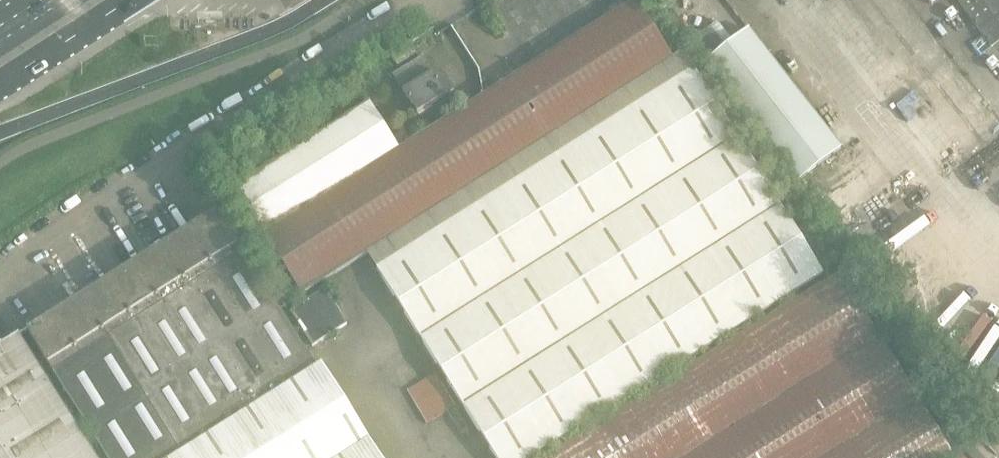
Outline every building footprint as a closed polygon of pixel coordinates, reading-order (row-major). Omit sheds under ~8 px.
[(234,188),(301,296),(369,253),(379,269),(378,271),(496,457),(533,457),(703,351),(703,350),(822,274),(684,55),(684,54),(674,61),(635,0),(398,150),(369,103),(234,188)] [(991,48),(998,42),(998,0),(957,0),(991,48)] [(749,31),(705,65),(797,184),(841,149),(749,31)] [(445,77),(438,81),(423,57),(393,76),(403,92),(417,115),(447,96),(447,95),(453,91),(445,77)] [(218,212),(190,230),(288,386),(316,368),(218,212)] [(190,230),(163,247),(261,403),(288,386),(190,230)] [(163,247),(136,264),(234,420),(261,403),(163,247)] [(136,264),(109,281),(207,437),(234,420),(136,264)] [(951,454),(839,275),(548,457),(947,457),(951,454)] [(109,281),(82,298),(180,454),(207,437),(109,281)] [(291,312),(313,347),(348,326),(326,290),(291,312)] [(27,333),(106,457),(173,457),(180,454),(82,298),(27,333)] [(19,338),(0,350),(0,457),(94,457),(19,338)] [(321,366),(175,457),(380,457),(321,366)]
